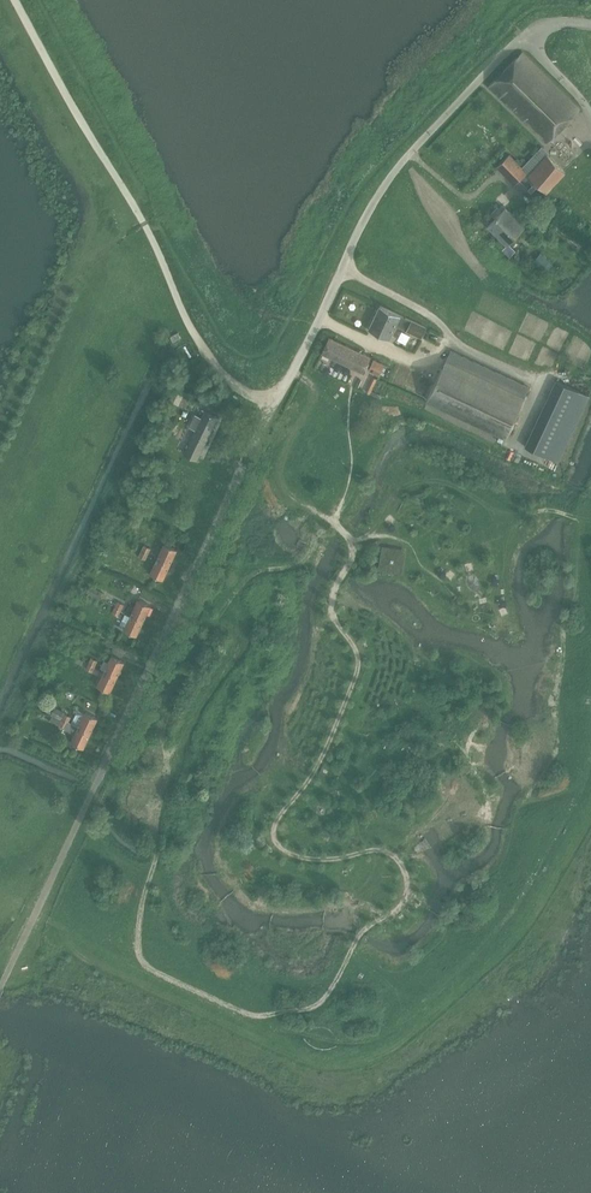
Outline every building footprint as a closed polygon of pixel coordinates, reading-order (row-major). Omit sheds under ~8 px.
[(489,87),(546,142),(556,131),(560,128),(579,108),(522,53),(489,87)] [(526,173),(520,179),(532,192),(538,185),(547,194),(565,173),(547,155),(549,152),(542,146),(523,166),(522,167),(521,167),(526,173)] [(509,153),(496,166),(514,184),(520,179),(526,173),(521,167),(522,167),(509,153)] [(540,213),(553,225),(560,219),(547,206),(540,213)] [(495,218),(487,226),(507,245),(502,250),(509,257),(515,250),(508,244),(525,226),(506,207),(502,211),(498,207),(491,214),(495,218)] [(569,236),(568,237),(578,248),(581,245),(583,243),(573,232),(569,236)] [(552,264),(540,251),(531,260),(543,273),(552,264)] [(380,305),(368,330),(376,334),(375,336),(382,339),(383,337),(389,340),(396,324),(407,330),(411,321),(412,320),(411,320),(401,315),(380,305)] [(407,331),(422,338),(425,330),(426,328),(411,321),(407,330),(407,331)] [(178,333),(170,337),(173,342),(181,338),(178,333)] [(329,337),(321,354),(359,371),(364,373),(372,356),(367,354),(363,352),(329,337)] [(427,400),(506,437),(529,387),(450,350),(427,400)] [(374,359),(368,370),(379,375),(384,364),(374,359)] [(373,377),(366,392),(369,393),(376,378),(373,377)] [(559,462),(590,396),(555,380),(525,446),(559,462)] [(175,408),(193,416),(197,406),(179,399),(175,408)] [(196,430),(184,454),(197,460),(217,417),(205,411),(202,418),(195,415),(189,427),(196,430)] [(131,515),(124,512),(121,519),(128,522),(131,515)] [(165,543),(157,558),(170,564),(177,549),(165,543)] [(144,545),(139,556),(146,559),(151,548),(144,545)] [(157,558),(150,573),(163,579),(170,564),(157,558)] [(89,586),(86,592),(100,599),(103,593),(89,586)] [(135,605),(130,614),(143,620),(150,605),(137,599),(135,605)] [(117,601),(115,607),(121,610),(124,604),(117,601)] [(114,608),(112,613),(119,616),(121,610),(115,607),(114,608)] [(123,617),(119,627),(123,629),(124,629),(136,635),(143,620),(130,614),(126,612),(126,614),(125,613),(123,617)] [(115,644),(112,651),(122,656),(126,649),(115,644)] [(74,651),(72,654),(89,662),(88,663),(95,666),(98,661),(81,652),(80,654),(74,651)] [(104,660),(100,668),(104,670),(117,676),(124,661),(111,655),(108,662),(104,660)] [(88,663),(86,669),(93,672),(95,666),(88,663)] [(100,678),(97,686),(110,692),(117,676),(104,670),(100,678)] [(48,708),(47,712),(51,714),(51,715),(52,715),(61,720),(62,719),(69,723),(69,722),(71,717),(66,714),(67,713),(55,707),(53,711),(48,708)] [(78,710),(71,723),(91,732),(98,718),(85,711),(84,713),(78,710)] [(52,715),(50,720),(65,728),(64,729),(74,734),(70,742),(83,748),(91,732),(71,723),(69,722),(69,723),(62,719),(61,720),(52,715)]
